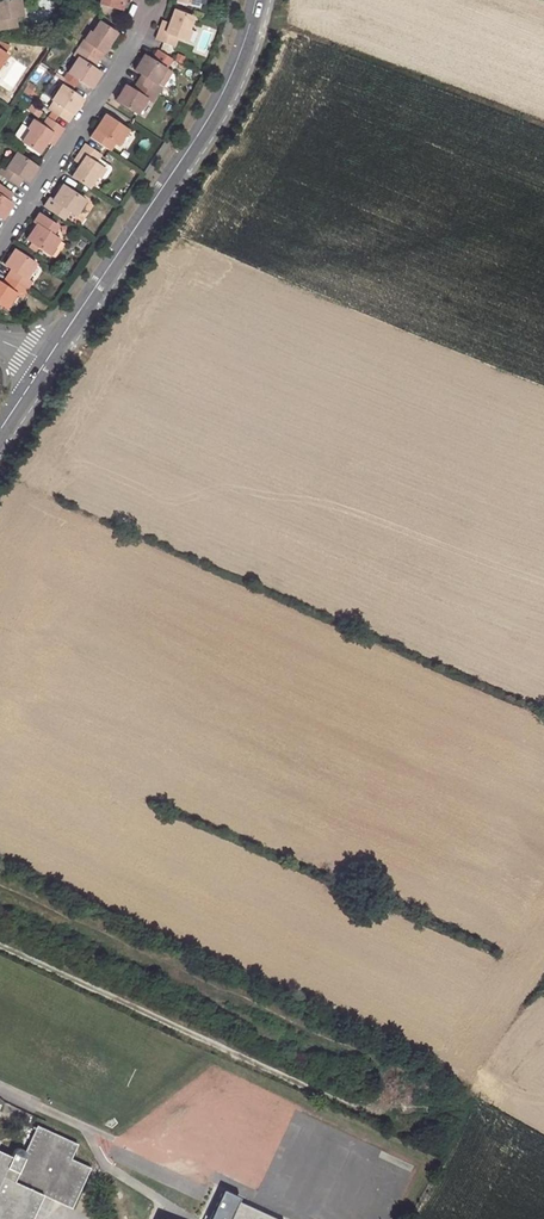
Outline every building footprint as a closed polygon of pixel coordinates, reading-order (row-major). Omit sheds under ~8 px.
[(16,26),(14,16),(22,15),(19,0),(6,0),(0,1),(0,29),(16,26)] [(122,10),(124,0),(100,0),(99,3),(122,10)] [(168,23),(166,27),(161,25),(155,39),(173,46),(177,37),(184,40),(193,17),(173,10),(168,23)] [(98,21),(86,41),(83,39),(78,47),(98,60),(117,33),(98,21)] [(77,58),(67,73),(89,88),(99,73),(93,68),(98,60),(78,47),(73,55),(77,58)] [(156,95),(170,73),(164,69),(143,55),(133,70),(141,75),(136,82),(156,95)] [(115,100),(136,114),(146,99),(152,102),(156,95),(136,82),(132,89),(125,85),(115,100)] [(82,99),(61,85),(51,100),(53,101),(48,109),(67,121),(82,99)] [(89,138),(108,150),(113,143),(117,145),(127,130),(105,114),(89,138)] [(46,140),(49,136),(54,140),(62,128),(47,117),(42,125),(35,120),(21,141),(38,153),(46,140)] [(54,140),(49,136),(46,140),(52,144),(54,140)] [(98,158),(100,155),(85,145),(76,157),(81,161),(78,165),(71,176),(88,188),(97,175),(103,179),(106,178),(112,169),(110,166),(98,158)] [(6,167),(3,165),(0,169),(0,174),(17,185),(22,178),(27,182),(37,167),(16,152),(6,167)] [(2,219),(12,204),(7,200),(12,192),(0,184),(0,217),(2,219)] [(85,200),(63,185),(53,200),(49,197),(43,206),(62,219),(68,211),(75,215),(85,200)] [(26,239),(49,254),(59,240),(52,235),(57,226),(39,213),(33,222),(36,224),(26,239)] [(7,276),(26,289),(26,290),(31,282),(26,278),(36,264),(14,250),(4,264),(12,269),(7,276)] [(5,308),(16,294),(21,297),(26,290),(26,289),(7,276),(1,284),(0,283),(0,304),(5,308)] [(42,1195),(71,1208),(90,1167),(71,1158),(77,1144),(36,1125),(24,1151),(21,1149),(19,1148),(16,1148),(13,1149),(12,1151),(11,1153),(10,1156),(0,1151),(0,1218),(31,1218),(42,1195)]
